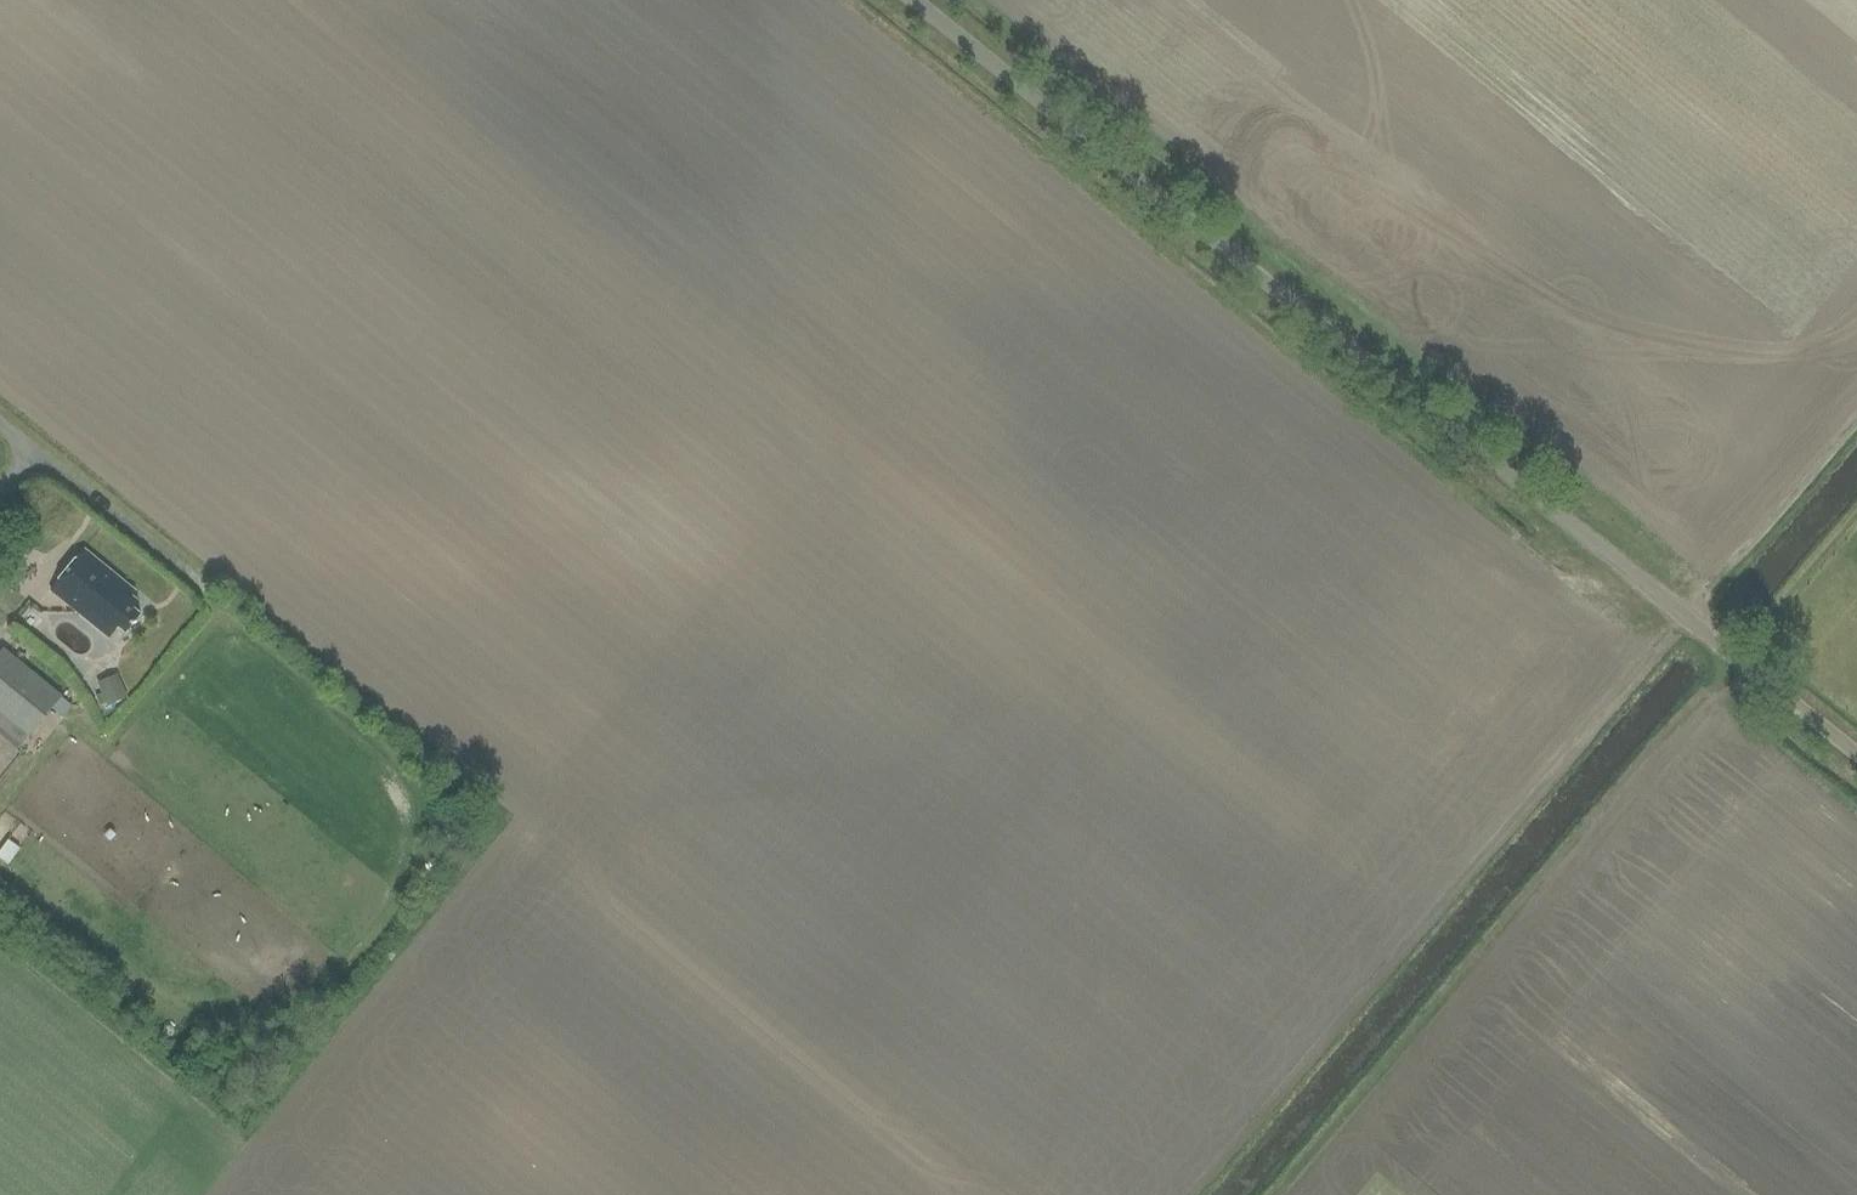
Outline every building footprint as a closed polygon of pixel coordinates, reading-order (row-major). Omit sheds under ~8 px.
[(127,633),(142,615),(134,609),(140,602),(133,597),(137,592),(85,550),(52,591),(111,638),(120,627),(127,633)] [(0,654),(0,711),(31,736),(63,696),(29,668),(9,652),(5,648),(0,654)] [(109,706),(129,698),(119,674),(98,683),(102,694),(96,696),(100,706),(107,704),(109,706)] [(22,850),(10,841),(0,855),(0,859),(10,866),(22,850)]
